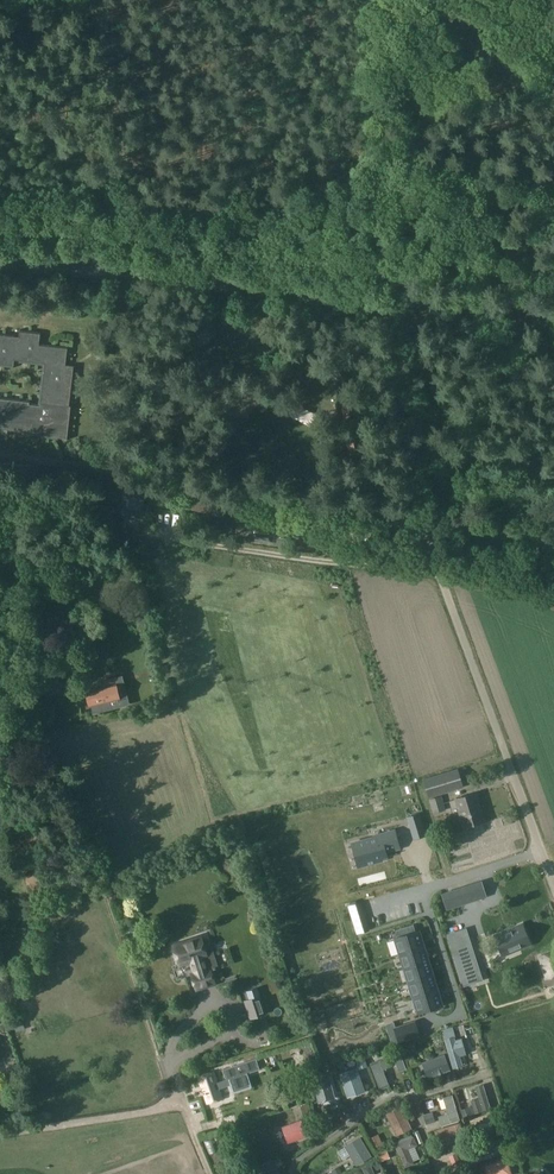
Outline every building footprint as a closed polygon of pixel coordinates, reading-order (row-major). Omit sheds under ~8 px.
[(29,433),(29,435),(57,439),(57,438),(69,439),(73,406),(71,406),(76,365),(65,364),(67,346),(38,343),(40,331),(19,329),(18,335),(0,333),(0,365),(13,367),(14,360),(18,361),(18,362),(43,365),(39,403),(29,402),(29,400),(0,396),(0,429),(29,433)] [(298,362),(297,370),(308,371),(309,363),(301,362),(298,362)] [(343,367),(335,375),(342,382),(350,373),(343,367)] [(342,417),(357,414),(355,402),(340,405),(342,417)] [(360,434),(344,437),(347,453),(347,455),(360,453),(362,453),(360,434)] [(275,506),(273,513),(286,515),(287,509),(275,506)] [(151,529),(151,538),(166,537),(166,529),(151,529)] [(60,645),(50,647),(53,659),(63,657),(60,645)] [(102,686),(85,690),(89,706),(92,705),(94,713),(112,709),(110,701),(119,699),(115,683),(102,686)] [(422,779),(428,799),(463,788),(457,768),(422,779)] [(475,793),(455,799),(458,807),(463,827),(479,822),(475,806),(478,805),(475,793)] [(441,795),(429,799),(433,813),(445,810),(441,795)] [(446,819),(456,815),(454,809),(443,812),(446,819)] [(421,822),(418,813),(407,817),(410,826),(421,822)] [(370,838),(351,843),(355,855),(359,854),(362,866),(376,862),(375,859),(380,858),(386,856),(385,852),(399,848),(394,830),(374,836),(375,839),(370,840),(370,838)] [(481,882),(473,885),(478,899),(486,897),(481,882)] [(359,887),(361,899),(377,895),(375,884),(359,887)] [(115,913),(111,922),(119,925),(123,916),(115,913)] [(363,917),(353,920),(355,927),(365,923),(363,917)] [(365,923),(355,927),(357,933),(367,930),(365,923)] [(398,937),(395,938),(400,954),(423,947),(418,931),(415,932),(413,925),(396,930),(398,937)] [(522,925),(494,936),(502,955),(530,944),(529,943),(522,926),(522,925)] [(465,929),(447,935),(451,947),(455,960),(460,973),(461,976),(470,974),(473,983),(482,980),(478,967),(476,961),(464,965),(462,958),(460,951),(471,948),(470,942),(465,929)] [(200,936),(173,945),(179,965),(190,961),(193,971),(189,973),(195,991),(217,984),(212,970),(218,967),(211,944),(203,947),(200,936)] [(423,947),(400,954),(405,968),(427,961),(423,947)] [(537,957),(544,979),(553,976),(553,952),(537,957)] [(427,961),(405,968),(409,982),(432,975),(427,961)] [(432,975),(409,982),(413,997),(436,989),(432,975)] [(173,980),(175,988),(186,985),(183,977),(173,980)] [(248,999),(243,1001),(249,1019),(266,1014),(257,987),(245,991),(248,999)] [(436,989),(413,997),(418,1012),(441,1005),(436,989)] [(510,1004),(496,1008),(498,1014),(512,1010),(510,1004)] [(401,1026),(395,1028),(397,1035),(390,1037),(392,1044),(406,1040),(401,1026)] [(454,1037),(445,1039),(453,1067),(453,1068),(462,1065),(459,1056),(465,1054),(464,1049),(461,1038),(460,1038),(454,1040),(454,1037)] [(442,1041),(433,1044),(435,1052),(445,1048),(442,1041)] [(399,1053),(393,1055),(395,1062),(402,1060),(399,1053)] [(443,1053),(422,1061),(428,1077),(449,1070),(443,1053)] [(364,1056),(355,1059),(359,1070),(367,1067),(364,1056)] [(369,1062),(379,1088),(388,1085),(382,1069),(390,1065),(387,1056),(369,1062)] [(172,1057),(166,1063),(175,1073),(181,1067),(172,1057)] [(213,1071),(198,1077),(207,1103),(222,1098),(219,1087),(231,1083),(234,1091),(250,1086),(246,1074),(259,1069),(256,1059),(246,1062),(223,1070),(225,1076),(226,1075),(228,1079),(217,1083),(213,1071)] [(324,1074),(334,1071),(332,1064),(322,1066),(324,1074)] [(355,1067),(340,1072),(348,1096),(363,1091),(355,1067)] [(390,1073),(394,1084),(406,1079),(401,1068),(390,1073)] [(313,1081),(319,1103),(335,1098),(329,1076),(313,1081)] [(478,1098),(470,1100),(474,1113),(490,1108),(482,1085),(475,1087),(478,1098)] [(448,1113),(438,1116),(441,1125),(459,1120),(452,1095),(443,1098),(448,1113)] [(308,1103),(300,1106),(305,1121),(313,1118),(308,1103)] [(471,1106),(460,1110),(462,1118),(474,1114),(471,1106)] [(400,1107),(386,1114),(396,1135),(411,1128),(400,1107)] [(433,1112),(424,1115),(427,1125),(435,1122),(433,1112)] [(282,1127),(288,1143),(306,1136),(300,1120),(282,1127)] [(417,1131),(413,1133),(417,1143),(417,1144),(422,1142),(419,1134),(418,1133),(418,1131),(417,1131)] [(378,1134),(368,1138),(373,1150),(383,1146),(378,1134)] [(255,1162),(275,1154),(268,1136),(249,1144),(255,1162)] [(405,1166),(413,1163),(407,1148),(416,1144),(413,1137),(395,1144),(405,1166)] [(359,1138),(345,1146),(356,1165),(371,1156),(359,1138)] [(380,1151),(377,1153),(381,1162),(390,1158),(386,1149),(380,1151)] [(456,1153),(448,1156),(452,1165),(452,1167),(460,1164),(456,1153)] [(377,1157),(370,1160),(373,1167),(375,1171),(382,1168),(377,1157)] [(251,1165),(253,1173),(257,1173),(268,1170),(269,1173),(280,1173),(275,1158),(251,1165)] [(487,1173),(512,1173),(507,1158),(484,1164),(487,1173)]
